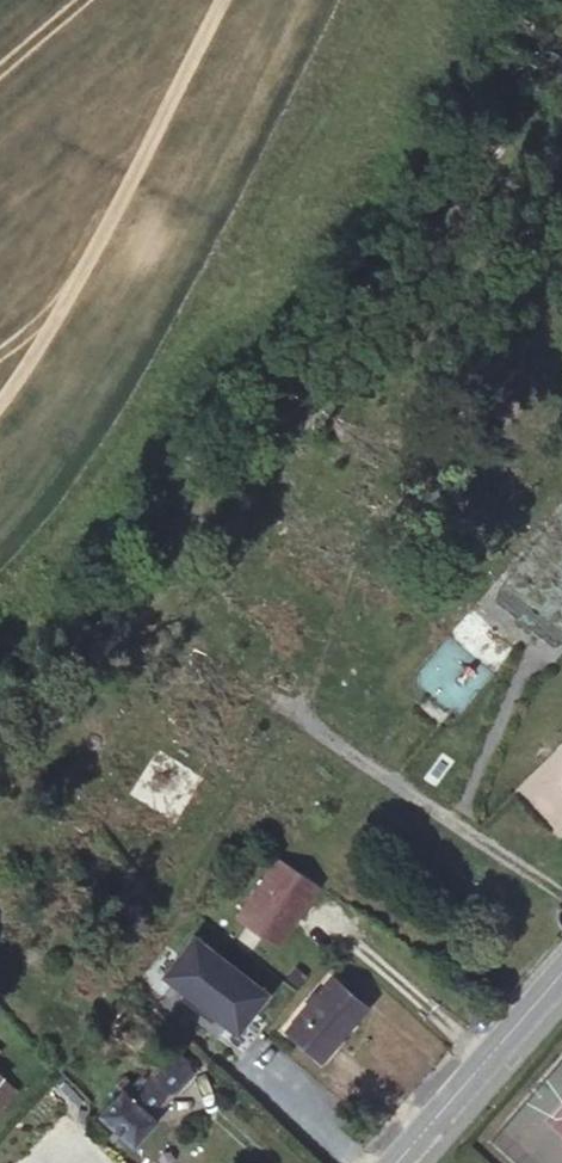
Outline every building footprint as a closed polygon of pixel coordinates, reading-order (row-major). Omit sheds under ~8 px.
[(277,860),(239,916),(278,942),(315,884),(277,860)] [(194,932),(165,972),(238,1032),(270,989),(194,932)] [(332,978),(286,1030),(322,1061),(366,1008),(332,978)] [(122,1093),(101,1115),(132,1143),(153,1121),(150,1118),(190,1076),(165,1052),(133,1086),(124,1076),(115,1087),(122,1093)]
